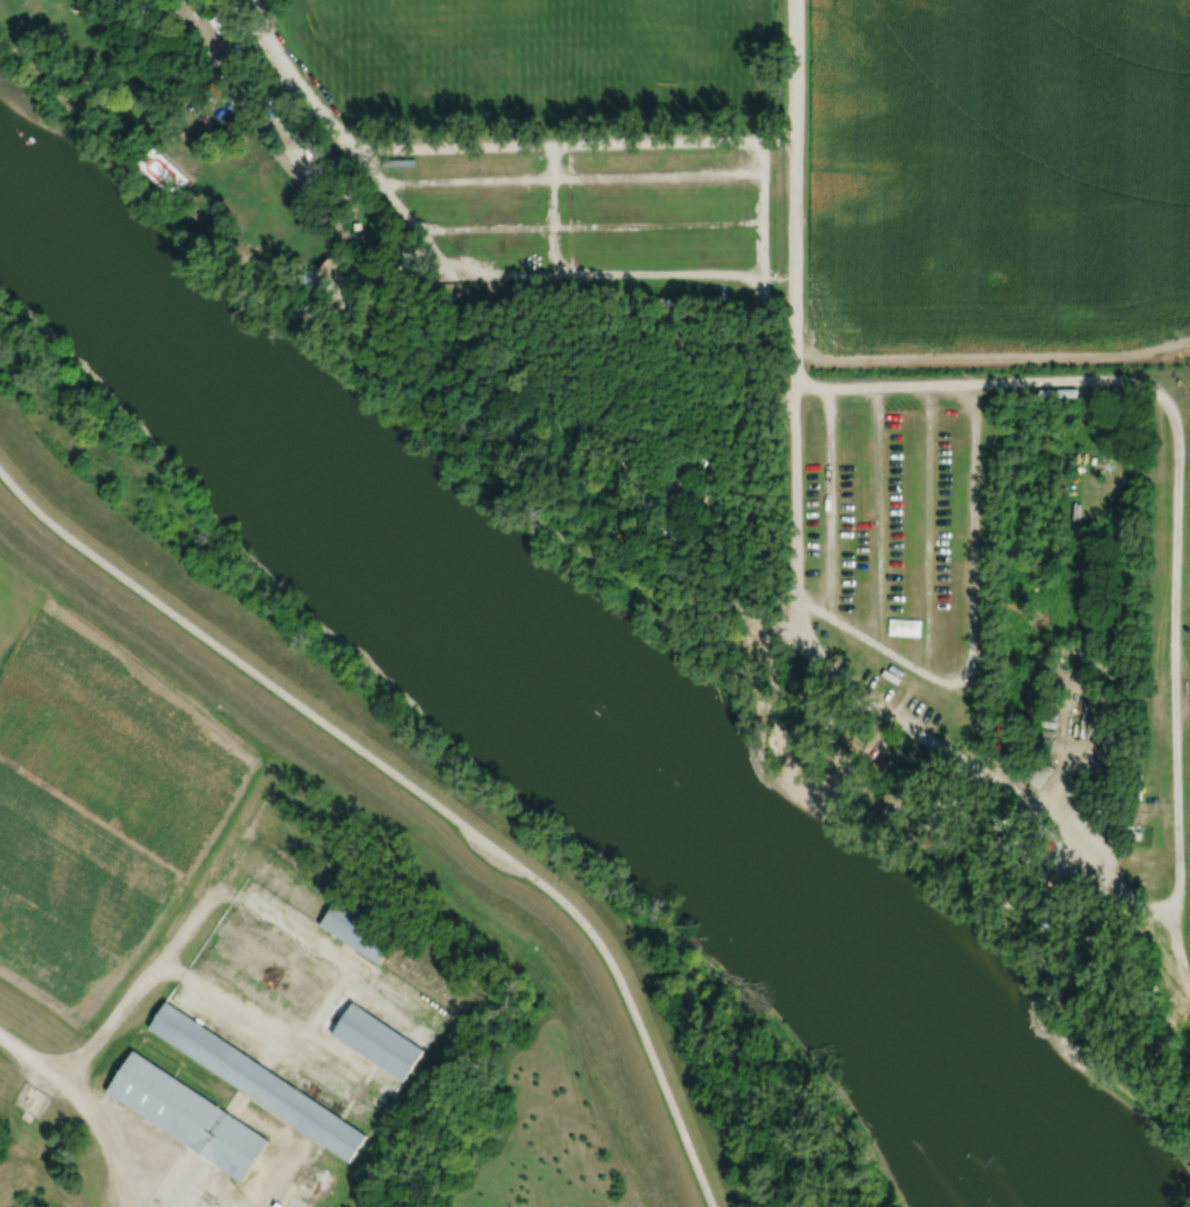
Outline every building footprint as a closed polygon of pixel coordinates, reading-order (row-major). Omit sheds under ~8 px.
[(299,276),(303,289),(318,286),(314,273),(299,276)] [(1027,733),(1025,751),(1048,755),(1052,738),(1027,733)] [(1103,764),(1101,776),(1111,778),(1114,767),(1103,764)] [(267,851),(465,984),(447,1011),(249,877),(267,851)] [(202,946),(223,915),(422,1049),(402,1081),(202,946)] [(148,1027),(165,1001),(365,1136),(347,1162),(148,1027)] [(269,1140),(242,1182),(106,1092),(133,1051),(269,1140)]
